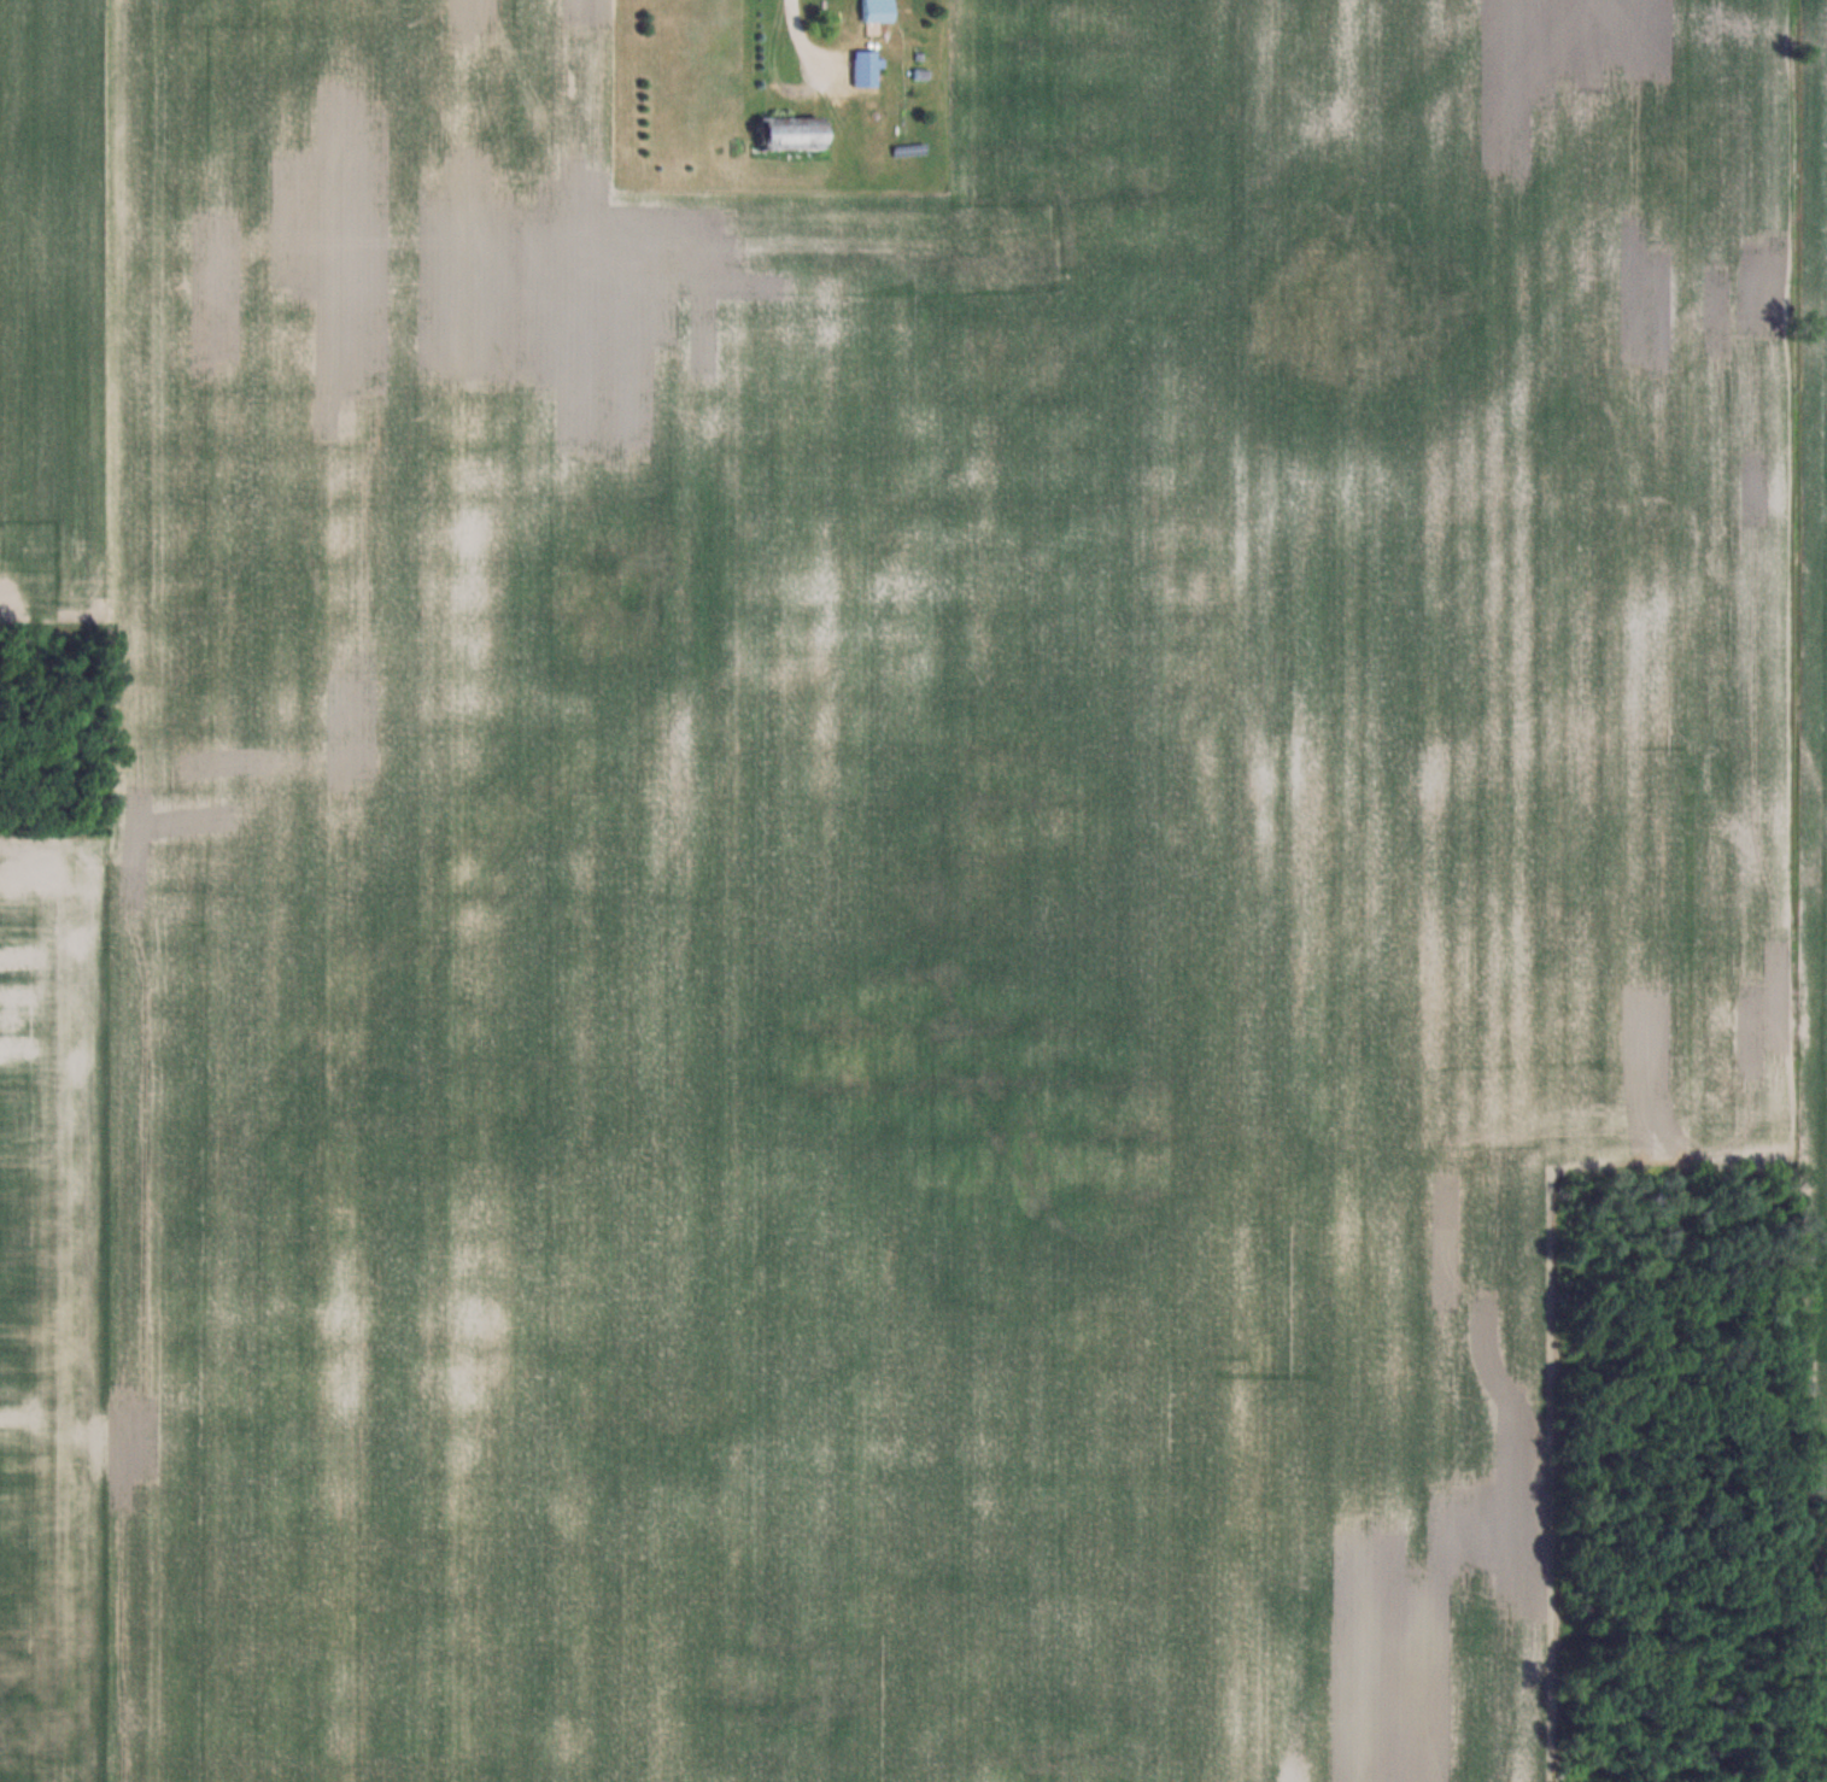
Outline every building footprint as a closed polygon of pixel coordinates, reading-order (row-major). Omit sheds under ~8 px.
[(896,20),(896,0),(865,0),(865,20),(896,20)] [(881,86),(881,49),(857,49),(857,86),(881,86)] [(765,149),(832,150),(832,117),(765,117),(765,149)]
